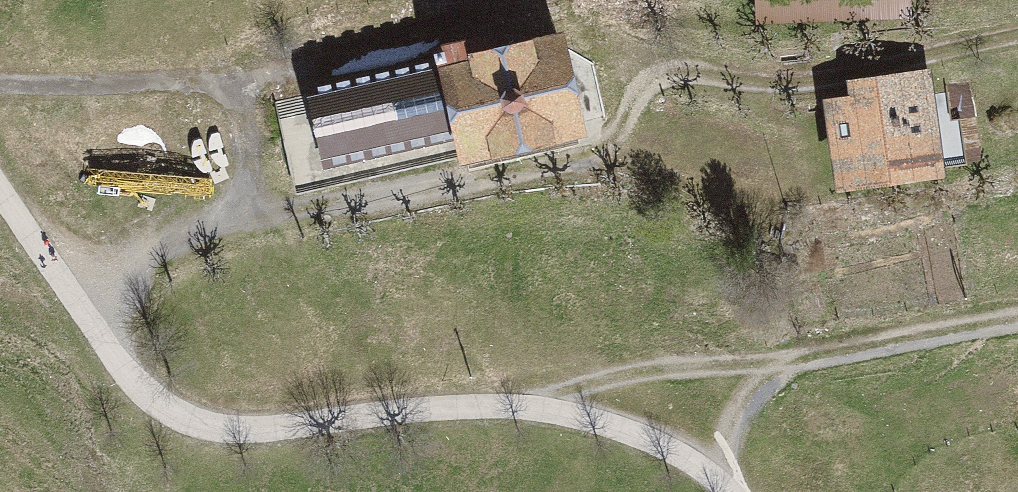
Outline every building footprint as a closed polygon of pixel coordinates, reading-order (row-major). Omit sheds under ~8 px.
[(327,161),(461,132),(466,152),(576,129),(557,39),(491,53),(488,38),(444,48),(448,66),(313,95),(327,161)] [(928,124),(922,82),(858,90),(860,105),(837,109),(846,179),(966,163),(960,120),(928,124)]
